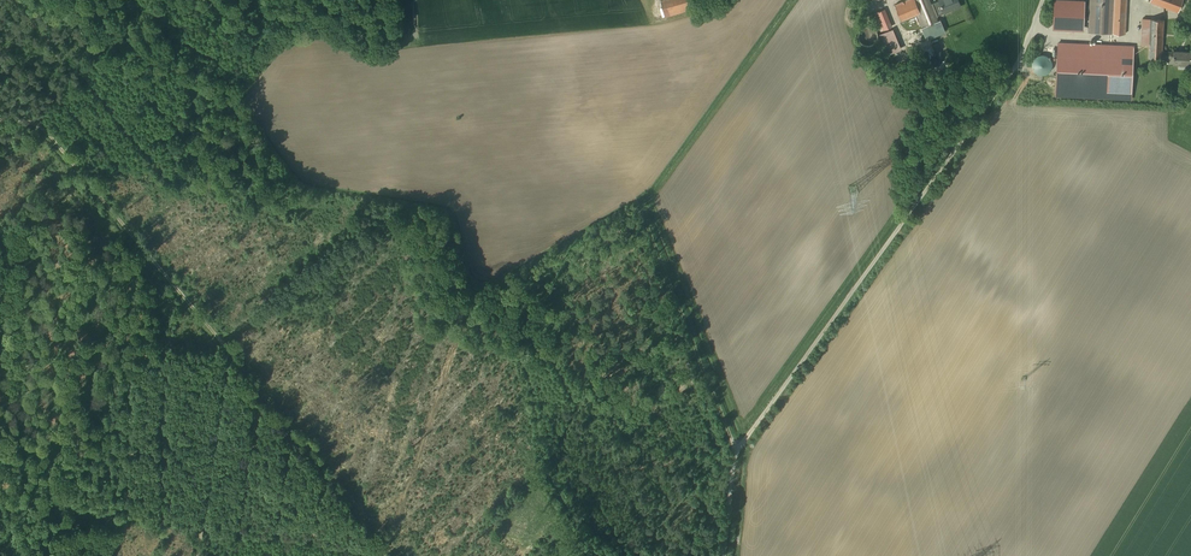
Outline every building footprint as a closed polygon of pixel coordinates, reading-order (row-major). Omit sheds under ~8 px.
[(663,18),(691,10),(689,0),(658,0),(663,18)] [(895,2),(903,20),(917,14),(928,38),(947,30),(941,16),(939,17),(938,13),(944,10),(940,0),(937,0),(933,2),(932,0),(900,0),(895,2)] [(964,0),(940,0),(944,10),(945,13),(965,5),(964,0)] [(1087,33),(1124,34),(1125,0),(1088,0),(1087,33)] [(1149,3),(1178,14),(1183,0),(1150,0),(1149,3)] [(885,5),(872,11),(879,28),(892,23),(885,5)] [(1166,20),(1135,19),(1133,42),(1149,43),(1148,60),(1174,61),(1174,52),(1164,52),(1166,20)] [(858,27),(856,44),(872,45),(874,29),(858,27)] [(877,34),(886,55),(899,50),(890,29),(877,34)] [(1128,43),(1096,42),(1095,68),(1127,70),(1128,43)] [(1174,52),(1174,61),(1173,67),(1190,67),(1190,53),(1174,52)] [(1048,74),(1047,55),(1031,56),(1031,74),(1048,74)]
